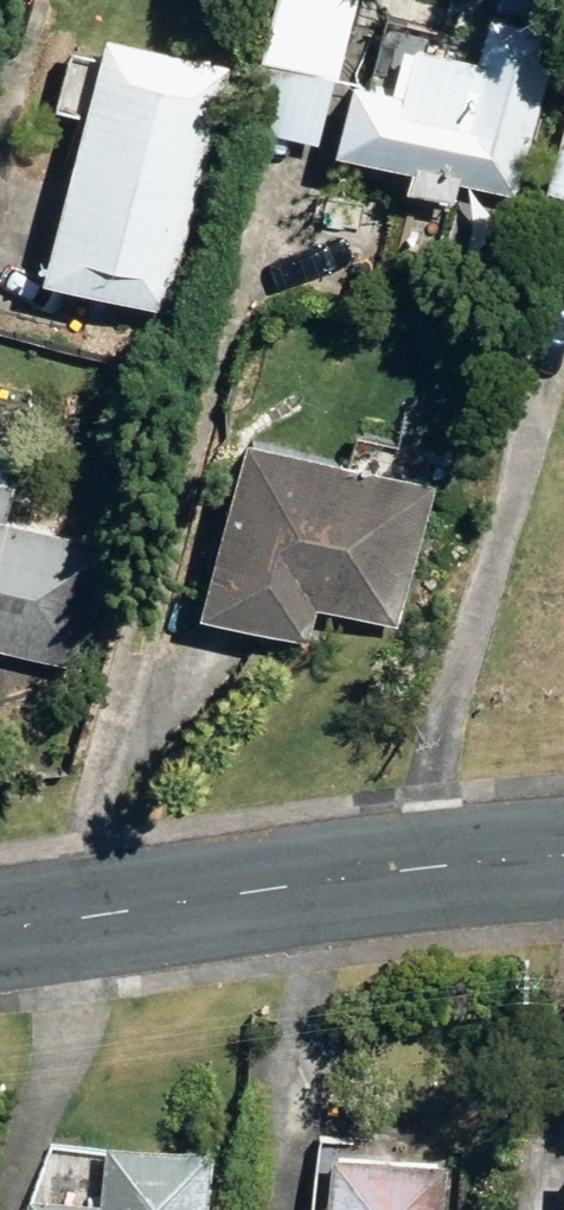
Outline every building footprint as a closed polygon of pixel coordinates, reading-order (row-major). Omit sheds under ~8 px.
[(321,133),(356,0),(278,0),(246,112),(321,133)] [(458,184),(464,167),(520,182),(563,17),(499,0),(494,0),(483,44),(418,25),(405,73),(360,60),(339,131),(416,154),(411,173),(458,184)] [(45,256),(170,290),(235,52),(110,18),(45,256)] [(563,276),(563,113),(562,112),(519,263),(563,276)] [(203,594),(311,624),(320,591),(396,611),(437,468),(254,414),(203,594)] [(81,657),(115,529),(9,499),(19,461),(0,456),(0,635),(81,657)] [(215,1145),(108,1137),(104,1193),(28,1186),(26,1209),(209,1209),(215,1145)] [(451,1153),(333,1140),(327,1209),(446,1209),(451,1153)]
